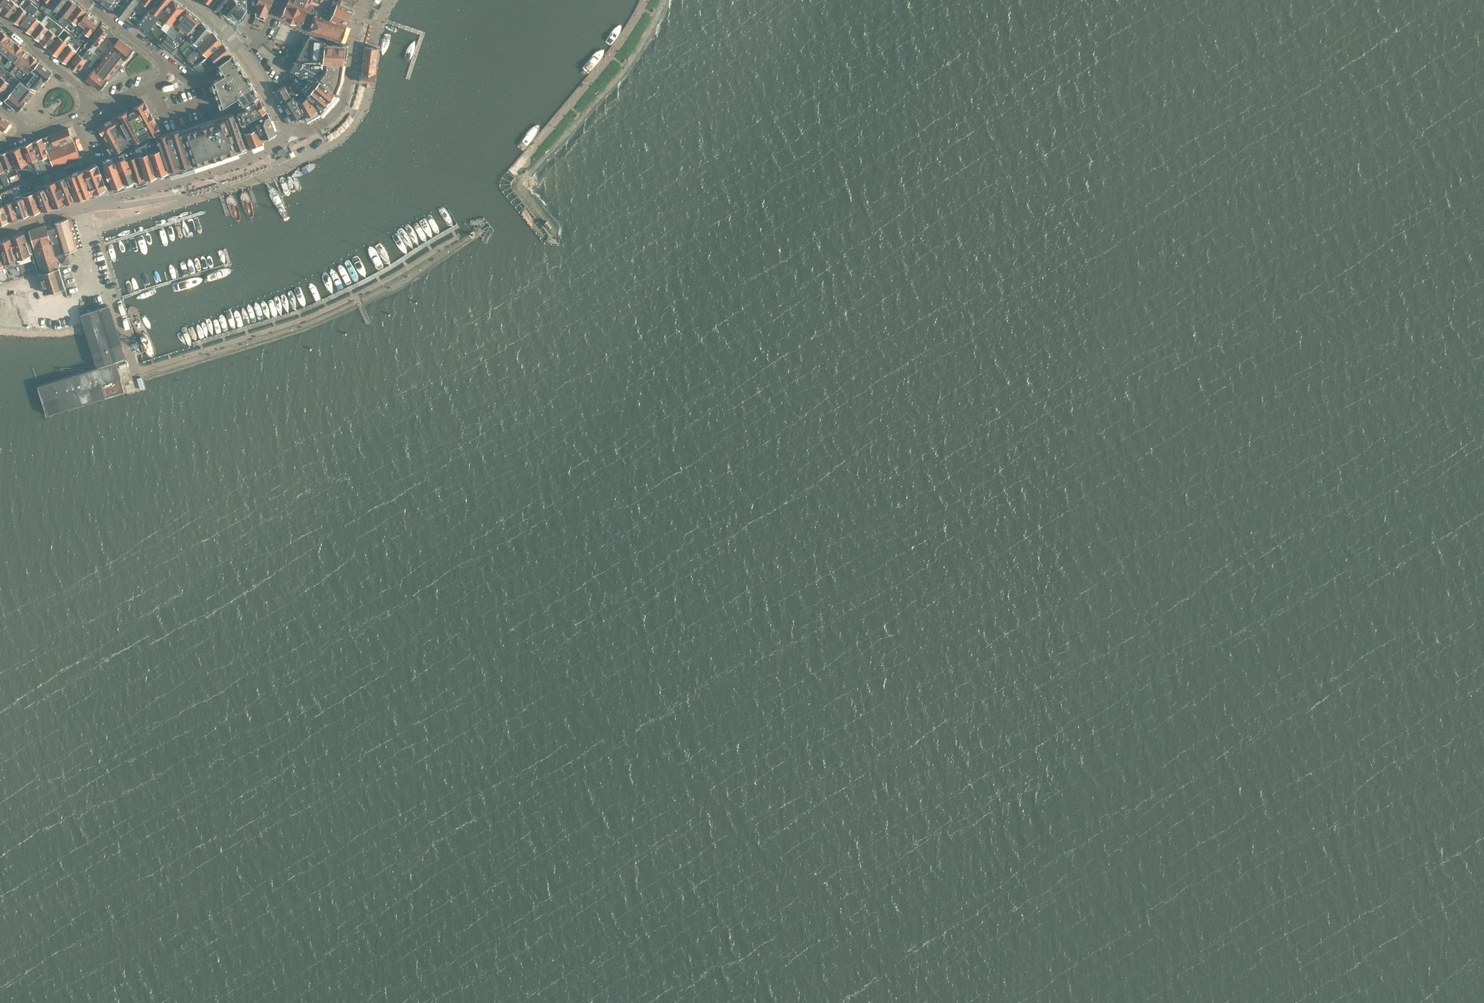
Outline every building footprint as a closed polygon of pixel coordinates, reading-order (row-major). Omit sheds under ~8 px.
[(0,7),(9,14),(18,2),(15,0),(6,0),(0,7)] [(9,15),(17,22),(18,22),(33,2),(30,0),(28,0),(23,6),(19,3),(9,15)] [(43,8),(47,11),(52,4),(57,8),(63,0),(49,0),(43,8)] [(57,18),(61,21),(76,2),(74,0),(63,0),(57,8),(61,12),(57,18)] [(108,3),(113,7),(116,9),(123,15),(124,13),(125,14),(136,0),(110,0),(108,3)] [(125,14),(135,21),(152,0),(136,0),(125,14)] [(135,21),(145,30),(159,12),(168,0),(152,0),(135,21)] [(145,30),(158,39),(171,22),(185,4),(180,0),(168,0),(159,12),(145,30)] [(210,1),(219,8),(222,5),(225,0),(210,0),(210,1)] [(219,8),(220,9),(227,14),(227,15),(228,16),(229,15),(233,18),(233,19),(234,19),(236,21),(235,21),(236,21),(237,21),(238,20),(239,19),(240,19),(241,18),(242,17),(243,16),(244,15),(244,13),(245,12),(245,11),(245,10),(245,8),(246,7),(244,6),(245,5),(245,0),(225,0),(222,5),(219,8)] [(255,3),(256,3),(254,8),(255,8),(256,13),(263,16),(265,12),(270,0),(254,0),(255,3)] [(284,2),(300,9),(302,5),(325,14),(327,8),(331,0),(285,0),(284,2)] [(325,14),(346,23),(346,22),(352,8),(341,3),(342,0),(331,0),(327,8),(325,14)] [(33,2),(18,22),(21,24),(30,31),(39,19),(40,18),(31,12),(37,5),(33,2)] [(61,21),(61,22),(65,25),(68,21),(73,25),(77,20),(85,9),(77,2),(76,2),(61,21)] [(284,2),(280,13),(281,13),(294,19),(306,24),(308,18),(310,13),(307,12),(300,9),(284,2)] [(171,22),(158,39),(172,50),(176,46),(188,32),(201,17),(185,4),(171,22)] [(84,25),(76,34),(83,39),(90,29),(97,20),(98,19),(85,9),(77,20),(84,25)] [(307,25),(307,27),(340,38),(346,23),(329,17),(324,15),(313,11),(307,25)] [(39,19),(30,31),(38,38),(47,26),(51,21),(51,22),(54,19),(48,14),(45,12),(40,18),(39,19)] [(176,46),(172,50),(181,58),(197,42),(197,41),(212,27),(201,17),(188,32),(176,46)] [(99,22),(88,37),(93,41),(89,46),(92,48),(92,49),(93,49),(97,44),(108,29),(105,26),(106,25),(101,21),(100,23),(99,22)] [(49,27),(39,39),(47,45),(57,33),(49,27)] [(197,42),(181,58),(190,65),(202,55),(206,51),(208,50),(222,38),(212,27),(197,41),(197,42)] [(111,46),(103,56),(114,65),(123,55),(124,57),(133,47),(110,28),(106,33),(115,41),(111,46)] [(57,33),(47,45),(57,53),(67,41),(70,36),(72,34),(69,30),(63,37),(57,33)] [(308,33),(296,57),(298,57),(303,57),(316,57),(319,57),(322,57),(322,58),(322,59),(326,60),(341,61),(342,60),(344,43),(325,41),(325,40),(324,39),(319,37),(308,32),(308,33)] [(0,44),(0,48),(5,52),(9,55),(4,62),(7,65),(11,60),(12,60),(13,58),(23,46),(15,40),(8,34),(0,44)] [(72,34),(70,36),(79,43),(81,40),(72,34)] [(202,55),(190,65),(192,67),(195,68),(197,69),(200,69),(203,68),(205,68),(208,67),(210,65),(216,60),(218,59),(231,50),(230,48),(222,38),(208,50),(206,51),(202,55)] [(67,41),(57,53),(66,60),(76,47),(67,41)] [(361,67),(360,79),(364,79),(372,80),(373,68),(374,68),(377,45),(364,43),(361,67)] [(16,61),(10,68),(14,71),(18,67),(20,64),(30,52),(23,46),(13,58),(16,61)] [(77,49),(68,61),(77,68),(86,57),(91,50),(87,46),(81,53),(81,52),(77,49)] [(93,67),(86,76),(99,86),(107,76),(106,75),(114,65),(103,56),(94,49),(89,55),(92,58),(88,63),(93,67)] [(215,75),(211,78),(221,107),(242,101),(243,100),(258,92),(250,79),(244,70),(241,65),(239,61),(238,60),(237,60),(236,57),(234,55),(232,51),(231,50),(218,59),(219,60),(221,64),(223,67),(224,69),(215,75)] [(21,70),(18,74),(22,77),(29,70),(28,70),(30,67),(38,58),(30,52),(20,64),(24,67),(21,70)] [(295,57),(290,65),(290,66),(302,74),(309,74),(314,74),(315,75),(320,79),(333,90),(334,89),(339,78),(340,68),(341,62),(341,61),(326,60),(322,59),(322,58),(322,57),(319,57),(316,57),(303,57),(298,57),(296,57),(295,57)] [(34,70),(26,80),(35,88),(43,78),(51,69),(38,58),(30,67),(34,70)] [(0,74),(0,91),(4,86),(9,81),(8,80),(14,74),(14,73),(12,71),(5,78),(1,74),(0,74)] [(301,87),(303,89),(308,93),(309,94),(310,96),(317,107),(318,106),(320,110),(324,107),(332,98),(334,93),(332,92),(333,90),(320,79),(315,75),(314,74),(309,74),(308,78),(301,87)] [(0,91),(0,93),(4,96),(3,96),(17,107),(28,94),(29,95),(34,89),(19,78),(9,90),(4,86),(0,91)] [(294,79),(286,85),(290,93),(293,92),(294,94),(298,91),(297,90),(298,89),(300,88),(294,79)] [(276,87),(275,88),(281,98),(282,99),(286,107),(291,115),(301,109),(296,99),(295,97),(294,94),(293,92),(290,93),(286,85),(285,85),(284,83),(276,87)] [(236,103),(236,105),(236,108),(239,118),(240,120),(252,114),(253,114),(266,107),(258,92),(243,100),(242,101),(236,103)] [(301,94),(295,97),(296,99),(301,109),(306,118),(318,111),(317,107),(310,96),(309,94),(308,93),(307,93),(305,94),(302,96),(301,94)] [(116,112),(115,112),(131,140),(142,134),(146,132),(161,129),(149,107),(144,97),(129,105),(126,106),(116,112)] [(254,114),(253,115),(254,116),(257,125),(261,135),(273,131),(275,130),(274,127),(270,116),(271,115),(266,107),(253,114),(254,114)] [(230,110),(181,127),(192,161),(208,155),(208,158),(223,153),(226,152),(226,151),(231,149),(236,148),(236,147),(244,144),(244,143),(240,133),(231,111),(230,110)] [(2,128),(9,119),(0,112),(0,126),(2,128)] [(115,112),(97,123),(112,151),(131,140),(115,112)] [(252,114),(240,120),(244,129),(243,130),(248,142),(249,144),(262,138),(261,136),(261,135),(257,125),(254,116),(253,115),(254,114),(253,114),(252,114)] [(67,124),(49,132),(54,146),(73,139),(71,135),(72,135),(67,124)] [(169,131),(157,134),(157,135),(160,142),(161,145),(164,153),(168,166),(168,168),(170,172),(193,165),(192,161),(181,127),(169,130),(169,131)] [(49,132),(41,135),(53,165),(79,154),(73,139),(54,146),(49,132)] [(41,135),(31,139),(42,168),(42,169),(53,165),(41,135)] [(135,144),(137,151),(138,155),(140,162),(143,173),(144,176),(145,180),(147,179),(157,176),(169,173),(168,168),(168,166),(164,153),(161,145),(160,142),(157,135),(155,135),(145,138),(135,144)] [(31,139),(8,148),(13,162),(14,164),(27,159),(27,160),(31,158),(33,159),(37,171),(42,169),(42,168),(31,139)] [(134,144),(125,148),(134,178),(134,179),(135,182),(144,180),(145,180),(144,176),(143,173),(140,162),(138,155),(137,151),(135,144),(134,144)] [(0,151),(0,159),(3,166),(13,162),(8,148),(0,151)] [(123,149),(113,153),(113,154),(114,158),(116,161),(117,165),(118,167),(122,179),(123,181),(134,178),(125,148),(123,149)] [(113,153),(102,159),(102,161),(107,171),(112,185),(113,185),(123,181),(122,179),(118,167),(117,165),(116,161),(114,158),(113,154),(113,153)] [(4,183),(8,182),(3,168),(3,166),(0,159),(0,174),(4,183)] [(74,161),(63,165),(75,197),(92,190),(83,166),(74,169),(74,161)] [(93,162),(83,166),(92,190),(104,186),(99,171),(95,163),(95,162),(93,162)] [(63,165),(52,169),(63,201),(64,201),(75,197),(63,165)] [(52,169),(41,173),(42,177),(52,204),(52,205),(63,201),(52,169)] [(42,177),(32,180),(42,208),(52,204),(42,177)] [(10,185),(9,186),(11,194),(13,197),(18,215),(28,212),(23,196),(23,194),(22,191),(21,190),(21,188),(19,182),(10,185)] [(32,185),(21,188),(21,190),(22,191),(23,194),(23,196),(28,212),(39,208),(36,198),(34,193),(32,185)] [(13,197),(2,201),(3,202),(5,209),(8,218),(10,217),(18,215),(13,197)] [(54,221),(45,224),(54,252),(67,248),(76,245),(67,215),(54,220),(54,221)] [(45,222),(27,228),(40,269),(58,264),(54,252),(45,224),(45,222)] [(24,229),(9,234),(18,260),(32,256),(24,229)] [(0,237),(0,250),(5,265),(18,260),(9,234),(0,237)] [(67,248),(54,252),(58,264),(69,260),(66,252),(68,251),(67,248)] [(40,269),(37,270),(37,271),(40,280),(41,284),(43,290),(64,284),(58,264),(40,269)] [(107,303),(82,311),(85,323),(87,329),(87,330),(88,333),(93,348),(97,362),(108,358),(118,355),(123,353),(119,340),(107,303)] [(96,364),(37,383),(46,412),(104,393),(123,387),(119,375),(114,359),(96,364)]
